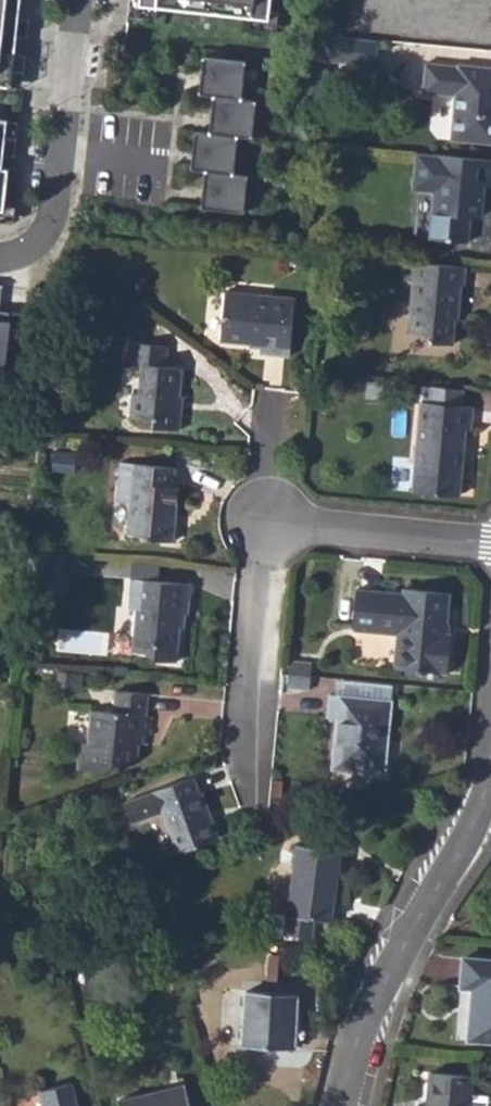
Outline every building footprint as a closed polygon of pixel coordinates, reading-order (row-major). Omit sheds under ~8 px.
[(9,87),(17,20),(19,0),(0,0),(0,86),(9,87)] [(143,3),(273,18),(275,0),(143,0),(143,3)] [(376,40),(320,33),(317,59),(374,65),(376,40)] [(254,65),(206,60),(203,94),(218,95),(215,131),(200,129),(196,170),(214,172),(210,208),(251,212),(254,176),(244,175),(248,139),(256,140),(260,101),(250,100),(254,65)] [(490,86),(490,69),(456,65),(455,69),(425,66),(424,79),(490,86)] [(422,95),(452,99),(447,141),(490,145),(490,86),(424,79),(422,95)] [(413,190),(434,191),(430,240),(467,243),(469,219),(476,219),(479,188),(490,189),(490,162),(417,154),(413,190)] [(287,265),(302,266),(303,253),(288,252),(287,265)] [(406,279),(412,279),(418,280),(415,308),(412,308),(410,332),(429,334),(428,341),(451,343),(455,319),(455,307),(459,308),(462,285),(464,285),(466,266),(407,260),(406,279)] [(409,308),(412,308),(415,308),(418,280),(412,279),(409,308)] [(250,343),(250,338),(262,339),(262,347),(262,352),(290,355),(295,298),(225,291),(222,326),(220,340),(250,343)] [(4,338),(23,340),(26,315),(0,312),(0,373),(4,338)] [(249,347),(262,347),(262,339),(250,338),(250,343),(249,347)] [(177,409),(178,395),(180,367),(167,366),(168,347),(126,342),(124,362),(141,364),(138,393),(133,393),(131,417),(154,419),(154,427),(179,430),(181,410),(177,409)] [(421,400),(458,404),(460,390),(422,385),(421,400)] [(421,400),(419,419),(413,492),(460,496),(464,450),(457,450),(460,429),(466,430),(471,430),(473,405),(458,404),(421,400)] [(464,450),(466,430),(460,429),(457,450),(464,450)] [(54,469),(73,470),(74,454),(55,452),(54,469)] [(118,500),(133,502),(130,534),(149,536),(149,540),(173,541),(178,488),(174,488),(175,469),(122,463),(118,500)] [(180,628),(181,614),(186,615),(188,615),(191,585),(133,579),(130,609),(136,609),(133,650),(156,653),(155,660),(177,662),(180,628)] [(352,629),(398,634),(395,668),(448,672),(452,633),(445,632),(449,591),(403,588),(403,593),(355,590),(352,629)] [(288,675),(311,677),(312,662),(290,660),(288,675)] [(58,691),(81,692),(82,677),(60,675),(58,691)] [(288,675),(287,688),(310,690),(311,677),(288,675)] [(339,695),(392,700),(394,685),(340,680),(339,695)] [(140,745),(141,734),(145,735),(151,735),(152,717),(146,716),(148,694),(116,691),(114,712),(92,710),(89,744),(81,743),(78,769),(105,771),(139,757),(140,745)] [(339,695),(328,694),(326,718),(337,719),(332,769),(385,773),(392,700),(339,695)] [(199,793),(193,778),(151,792),(151,794),(125,803),(131,820),(164,810),(179,852),(219,838),(212,818),(209,819),(199,793)] [(199,793),(209,819),(212,818),(202,791),(199,793)] [(328,920),(332,889),(336,889),(341,851),(297,845),(287,915),(285,933),(312,936),(315,918),(328,920)] [(287,915),(273,913),(269,916),(267,927),(270,931),(285,933),(287,915)] [(463,955),(461,987),(471,988),(468,1038),(490,1040),(490,958),(463,955)] [(243,1044),(295,1047),(297,994),(247,990),(243,1044)] [(472,1075),(431,1071),(427,1105),(469,1105),(471,1092),(472,1075)] [(72,1083),(52,1088),(42,1090),(46,1105),(77,1105),(72,1083)] [(121,1105),(190,1105),(185,1084),(119,1100),(121,1105)] [(471,1092),(469,1105),(487,1105),(488,1093),(471,1092)]
